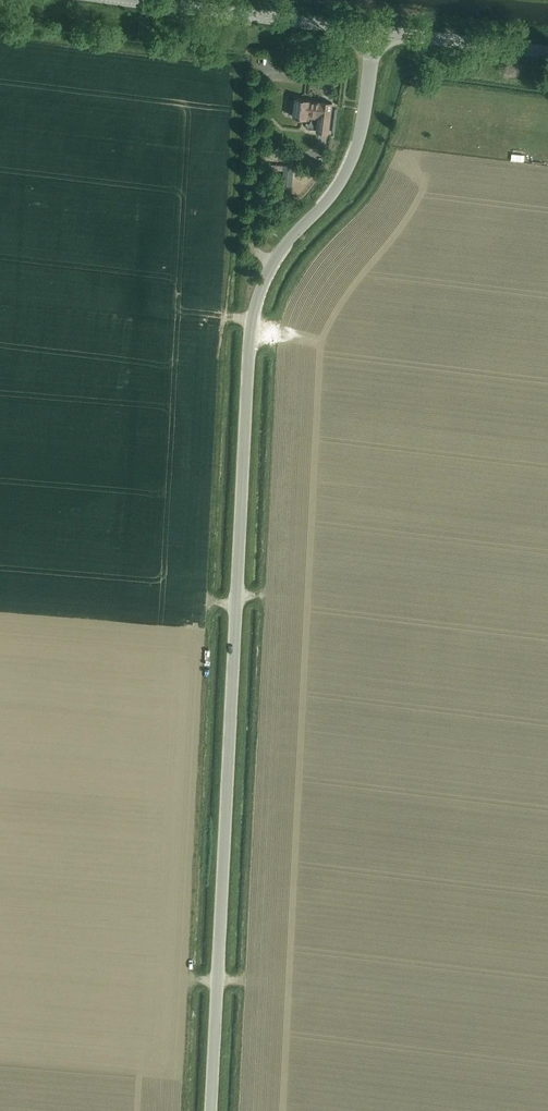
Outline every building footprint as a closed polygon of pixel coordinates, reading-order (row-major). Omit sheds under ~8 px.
[(308,118),(319,119),(318,131),(329,133),(331,117),(333,102),(321,101),(321,102),(310,101),(310,99),(296,98),(294,117),(308,118)] [(311,158),(309,163),(318,165),(321,166),(322,161),(311,158)] [(285,171),(283,184),(293,184),(295,167),(295,164),(286,163),(285,165),(285,171)]
